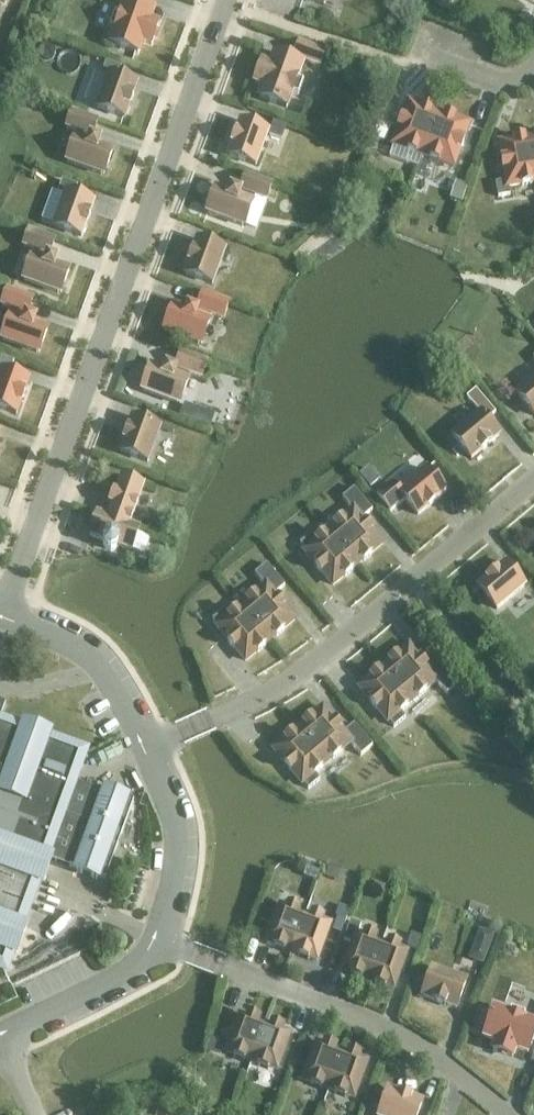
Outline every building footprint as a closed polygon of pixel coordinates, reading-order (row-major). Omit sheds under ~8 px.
[(116,30),(110,44),(138,54),(142,42),(151,45),(158,26),(149,22),(154,10),(126,0),(121,15),(120,14),(120,15),(115,13),(109,27),(115,29),(116,30)] [(270,67),(261,63),(254,83),(263,86),(259,98),(287,108),(292,94),(293,94),(298,96),(303,82),(298,80),(298,79),(297,79),(304,61),(320,66),(325,53),(299,44),(294,57),(295,58),(294,61),(275,54),(270,67)] [(137,85),(118,78),(121,68),(106,62),(101,75),(108,78),(97,108),(124,118),(129,107),(133,97),(132,96),(137,85)] [(419,169),(423,156),(438,114),(432,112),(432,111),(423,107),(422,109),(408,104),(402,120),(401,119),(398,128),(399,129),(388,158),(419,169)] [(77,132),(66,162),(104,175),(112,152),(99,147),(100,143),(90,139),(91,136),(92,137),(97,122),(71,113),(66,128),(77,132)] [(438,114),(423,156),(430,158),(430,159),(439,163),(439,162),(454,167),(459,151),(460,151),(464,142),(463,141),(469,125),(454,120),(455,119),(445,116),(445,117),(438,114)] [(274,121),(269,135),(281,139),(286,126),(274,121)] [(232,144),(228,156),(255,166),(268,132),(240,122),(236,134),(232,144)] [(384,139),(389,127),(379,123),(374,134),(384,139)] [(533,183),(533,155),(531,139),(524,140),(524,139),(514,140),(514,142),(499,144),(502,161),(501,161),(503,171),(504,171),(506,182),(495,184),(498,198),(510,196),(509,187),(522,185),(522,186),(532,184),(532,183),(533,183)] [(216,189),(207,213),(244,227),(255,196),(266,200),(272,186),(246,176),(240,190),(241,191),(240,194),(231,190),(229,194),(216,189)] [(54,227),(81,237),(86,225),(90,215),(89,215),(94,203),(74,196),(78,186),(62,180),(57,194),(65,196),(54,227)] [(23,280),(60,294),(69,270),(55,265),(57,261),(47,258),(48,255),(49,255),(54,241),(28,232),(23,246),(34,250),(23,280)] [(189,263),(185,275),(212,285),(225,251),(197,241),(193,253),(192,253),(189,263)] [(13,310),(2,340),(39,353),(47,330),(34,325),(35,321),(26,317),(27,314),(28,315),(33,301),(7,291),(1,305),(13,310)] [(164,332),(201,345),(212,315),(223,319),(228,304),(202,295),(197,309),(198,309),(197,312),(188,309),(186,313),(172,308),(164,332)] [(142,391),(179,405),(190,374),(201,378),(207,364),(181,354),(176,368),(177,369),(175,372),(166,368),(164,372),(151,367),(142,391)] [(9,374),(14,362),(1,358),(0,361),(0,409),(16,415),(21,403),(25,393),(24,393),(29,381),(9,374)] [(516,395),(533,416),(533,380),(516,395)] [(183,403),(178,416),(192,421),(197,407),(183,403)] [(480,414),(452,437),(471,459),(481,451),(489,444),(499,436),(480,414)] [(124,441),(120,453),(147,463),(160,429),(132,419),(128,431),(128,430),(124,441)] [(405,500),(418,516),(427,508),(428,508),(436,501),(445,493),(427,470),(400,492),(393,483),(377,497),(390,513),(405,500)] [(128,528),(128,527),(143,487),(122,479),(116,495),(113,494),(110,504),(112,505),(107,519),(107,520),(128,528)] [(329,531),(357,565),(363,561),(364,562),(371,555),(370,554),(382,545),(371,531),(372,531),(366,523),(365,524),(362,520),(372,511),(354,489),(342,499),(353,512),(342,520),(342,519),(334,526),(335,527),(329,531)] [(107,520),(107,519),(97,515),(89,536),(104,542),(103,544),(105,550),(111,552),(116,549),(117,546),(131,552),(139,531),(128,527),(128,528),(107,520)] [(352,570),(357,565),(329,531),(324,536),(323,535),(316,541),(311,535),(300,545),(306,551),(305,552),(316,565),(315,566),(321,573),(322,573),(333,586),(344,576),(345,577),(353,571),(352,570)] [(242,607),(270,641),(276,636),(276,637),(284,631),(283,630),(295,620),(284,607),(285,606),(278,599),(274,596),(285,587),(266,565),(254,575),(265,587),(255,596),(254,595),(246,602),(247,603),(242,607)] [(488,580),(478,588),(497,610),(524,587),(506,565),(496,573),(496,572),(487,579),(488,580)] [(524,587),(533,599),(533,581),(533,580),(524,587)] [(265,646),(270,641),(242,607),(236,612),(236,611),(228,617),(224,611),(213,621),(218,627),(217,628),(228,641),(227,642),(233,649),(234,649),(245,662),(257,652),(258,653),(265,646)] [(384,668),(412,701),(418,697),(419,698),(426,692),(425,691),(436,682),(446,695),(458,685),(440,663),(429,672),(426,668),(427,667),(421,659),(420,660),(409,647),(397,657),(396,656),(389,662),(389,663),(384,668)] [(407,706),(412,701),(384,668),(379,672),(378,671),(370,678),(371,679),(359,688),(370,701),(369,702),(376,710),(377,709),(388,722),(389,721),(394,728),(405,719),(400,713),(408,707),(407,706)] [(298,730),(327,763),(332,759),(333,760),(340,753),(340,752),(350,744),(361,757),(373,747),(354,725),(343,734),(340,730),(341,729),(335,721),(334,722),(323,709),(311,719),(310,718),(303,724),(304,725),(298,730)] [(0,719),(0,969),(6,971),(13,952),(17,954),(26,927),(23,926),(39,881),(42,883),(51,860),(70,867),(77,870),(76,872),(97,880),(98,878),(105,880),(133,803),(126,801),(127,798),(106,790),(105,793),(98,790),(98,791),(75,782),(86,751),(48,737),(49,733),(25,724),(24,728),(0,719)] [(321,768),(327,763),(298,730),(293,734),(292,733),(284,740),(285,741),(274,750),(284,763),(283,764),(290,772),(291,771),(302,784),(303,783),(308,790),(319,781),(315,775),(322,769),(321,768)] [(308,869),(304,879),(316,883),(320,873),(308,869)] [(292,951),(305,916),(298,913),(299,911),(288,907),(287,909),(280,907),(267,942),(274,945),(273,948),(284,952),(285,949),(292,951)] [(305,916),(292,951),(298,954),(297,957),(308,961),(309,958),(317,961),(330,925),(322,922),(323,919),(312,915),(311,918),(305,916)] [(334,921),(331,931),(341,934),(344,925),(334,921)] [(364,937),(357,935),(360,925),(350,922),(343,941),(353,944),(344,970),(351,973),(350,976),(361,980),(362,977),(369,980),(382,944),(375,941),(376,939),(365,935),(364,937)] [(410,934),(406,947),(417,951),(422,938),(410,934)] [(382,944),(369,980),(375,982),(374,985),(385,989),(386,986),(394,989),(407,953),(399,950),(400,947),(389,943),(388,946),(382,944)] [(474,945),(469,959),(483,965),(489,950),(474,945)] [(432,970),(422,997),(456,1010),(466,982),(432,970)] [(523,1021),(526,1014),(511,1009),(508,1015),(494,1010),(484,1038),(496,1042),(493,1051),(512,1058),(516,1049),(528,1053),(533,1037),(533,1025),(523,1021)] [(252,1061),(265,1026),(258,1023),(259,1021),(248,1017),(247,1019),(240,1017),(227,1052),(234,1055),(233,1058),(244,1062),(245,1059),(252,1061)] [(265,1026),(252,1061),(258,1064),(257,1067),(268,1071),(269,1068),(277,1070),(290,1035),(282,1032),(283,1029),(272,1025),(271,1028),(265,1026)] [(211,1036),(205,1052),(219,1057),(225,1041),(211,1036)] [(329,1090),(342,1054),(335,1051),(336,1048),(325,1044),(324,1047),(316,1044),(304,1080),(311,1083),(310,1086),(321,1090),(322,1087),(329,1090)] [(342,1054),(329,1090),(335,1092),(334,1095),(345,1098),(346,1096),(354,1098),(367,1063),(359,1060),(360,1057),(349,1053),(348,1056),(342,1054)] [(422,1103),(388,1091),(379,1114),(418,1114),(422,1103)]
